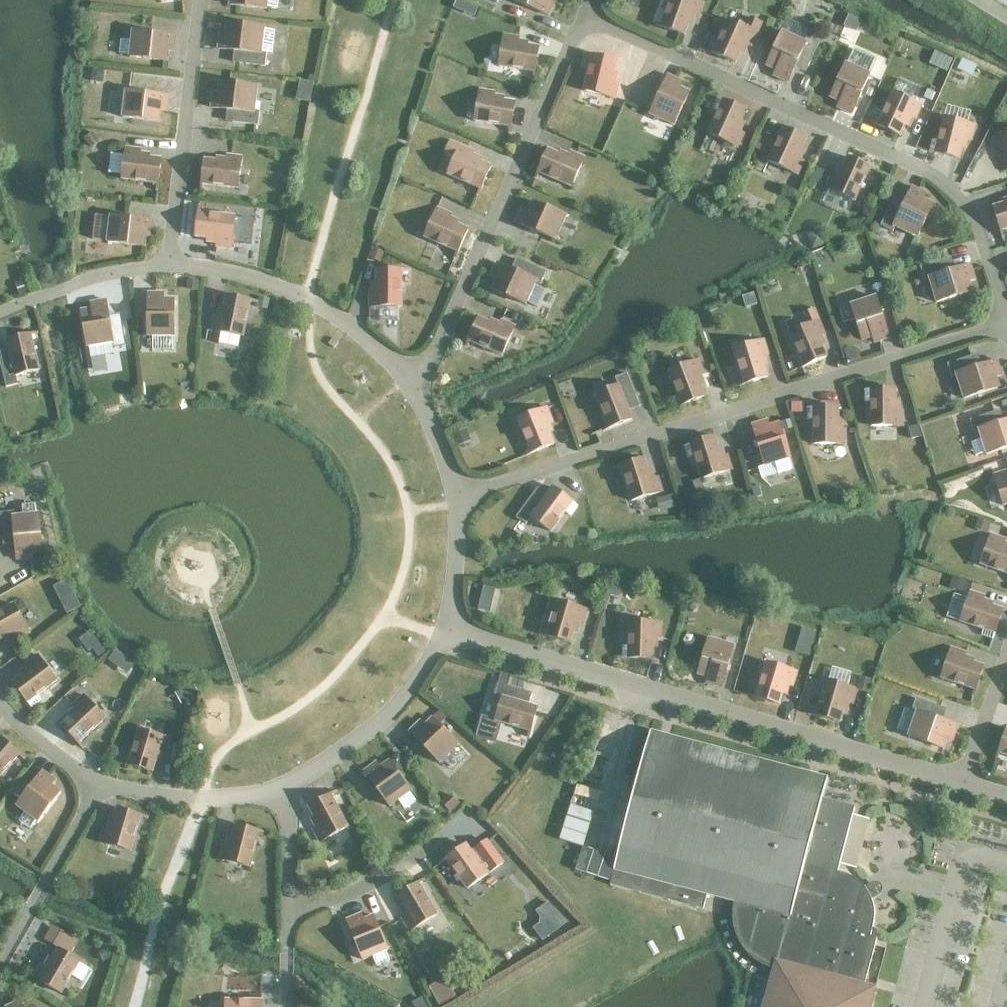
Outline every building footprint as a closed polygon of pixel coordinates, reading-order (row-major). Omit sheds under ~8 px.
[(229,6),(266,10),(266,8),(277,9),(278,0),(229,0),(229,6)] [(453,8),(455,9),(461,12),(465,2),(461,0),(457,0),(453,8)] [(548,16),(554,2),(549,0),(510,0),(548,16)] [(703,4),(691,0),(670,0),(660,28),(683,36),(691,16),(698,18),(703,4)] [(850,16),(845,26),(858,32),(862,21),(850,16)] [(727,20),(712,54),(735,64),(744,44),(750,47),(761,24),(750,18),(745,28),(727,20)] [(219,34),(217,50),(240,52),(239,64),(264,67),(266,54),(271,54),(272,46),(274,32),(263,31),(264,29),(227,24),(225,35),(219,34)] [(175,37),(132,32),(131,42),(120,41),(119,55),(129,56),(129,58),(166,62),(167,52),(173,52),(175,37)] [(807,68),(818,44),(806,38),(803,43),(781,33),(766,67),(775,71),(773,77),(787,83),(797,63),(807,68)] [(503,36),(498,67),(534,73),(538,49),(517,45),(518,38),(503,36)] [(845,65),(830,98),(839,103),(837,109),(851,115),(863,90),(869,76),(868,75),(874,60),(853,51),(847,65),(845,65)] [(934,51),(929,64),(946,72),(952,59),(934,51)] [(592,56),(584,90),(583,92),(614,100),(618,85),(611,83),(616,62),(592,56)] [(960,60),(956,69),(970,75),(974,66),(970,65),(960,60)] [(91,69),(90,81),(102,83),(104,70),(91,69)] [(689,93),(682,90),(679,88),(681,83),(667,76),(649,116),(673,127),(689,93)] [(220,83),(219,90),(218,94),(212,93),(210,109),(233,111),(232,123),(257,126),(259,112),(254,112),(257,88),(220,83)] [(474,122),(510,128),(514,103),(493,100),(494,93),(479,91),(474,122)] [(926,91),(923,98),(931,102),(934,94),(926,91)] [(166,113),(168,97),(125,92),(122,118),(159,123),(160,112),(166,113)] [(921,107),(892,93),(877,127),(899,137),(908,117),(915,120),(921,107)] [(717,99),(716,100),(712,110),(717,113),(707,135),(736,148),(737,146),(743,134),(736,131),(745,112),(717,99)] [(931,141),(929,151),(928,152),(958,160),(964,139),(971,141),(974,126),(943,118),(937,142),(931,141)] [(767,162),(797,176),(803,162),(796,159),(805,139),(783,129),(767,162)] [(92,132),(84,139),(91,148),(99,141),(92,132)] [(998,143),(1002,157),(999,158),(1004,172),(1006,171),(1006,132),(1000,135),(1002,142),(998,143)] [(743,134),(737,146),(744,149),(749,137),(743,134)] [(759,136),(753,148),(766,154),(772,142),(759,136)] [(455,157),(447,176),(481,190),(491,168),(471,159),(474,152),(450,142),(445,153),(455,157)] [(158,185),(161,160),(139,157),(140,150),(125,148),(121,180),(158,185)] [(537,173),(571,188),(584,159),(570,152),(567,159),(547,150),(537,173)] [(238,189),(241,158),(226,156),(225,163),(204,161),(201,185),(238,189)] [(831,175),(825,189),(854,202),(869,168),(847,158),(838,178),(831,175)] [(815,166),(810,178),(819,182),(825,171),(815,166)] [(895,228),(917,238),(933,205),(923,200),(925,195),(911,188),(902,208),(891,203),(880,227),(892,233),(895,228)] [(555,241),(565,217),(531,202),(527,212),(521,209),(515,224),(555,241)] [(1000,232),(1006,230),(1006,204),(992,208),(1000,232)] [(448,222),(451,215),(437,209),(424,238),(457,253),(467,231),(448,222)] [(198,213),(195,238),(216,240),(215,248),(231,249),(231,243),(251,245),(253,223),(234,220),(234,218),(198,213)] [(94,216),(92,240),(107,242),(107,243),(144,248),(145,237),(151,238),(153,222),(110,217),(110,218),(94,216)] [(822,229),(807,235),(810,242),(813,250),(820,247),(827,244),(822,229)] [(373,248),(369,258),(380,263),(384,253),(373,248)] [(944,261),(919,268),(924,282),(929,280),(936,303),(971,293),(968,282),(974,280),(970,265),(948,272),(944,261)] [(495,281),(491,290),(525,306),(526,304),(536,308),(541,296),(531,291),(535,283),(540,286),(545,273),(522,262),(517,273),(496,264),(490,278),(495,281)] [(376,293),(369,293),(369,308),(379,308),(379,322),(397,322),(397,308),(401,308),(401,271),(376,271),(376,293)] [(186,280),(186,289),(196,289),(197,280),(186,280)] [(24,281),(14,284),(18,294),(27,291),(24,281)] [(147,294),(147,337),(174,337),(174,300),(163,300),(163,294),(147,294)] [(753,294),(742,298),(746,308),(757,305),(753,294)] [(214,316),(211,331),(220,333),(218,345),(237,349),(240,337),(242,338),(250,302),(225,297),(221,318),(214,316)] [(258,298),(256,307),(267,309),(269,300),(258,298)] [(850,306),(862,341),(872,338),(874,344),(889,339),(875,298),(850,306)] [(91,310),(81,311),(87,348),(89,348),(91,358),(104,356),(102,345),(111,344),(112,349),(126,347),(121,321),(109,323),(105,301),(90,304),(91,310)] [(824,335),(818,321),(813,310),(804,314),(809,325),(789,334),(803,368),(826,358),(817,338),(824,335)] [(501,357),(514,327),(500,321),(497,328),(478,319),(468,342),(501,357)] [(5,388),(17,385),(15,377),(39,371),(30,335),(6,341),(10,357),(0,359),(0,367),(5,388)] [(763,341),(733,350),(743,385),(767,378),(761,357),(768,355),(763,341)] [(852,347),(844,350),(848,363),(861,359),(858,351),(852,347)] [(956,377),(963,400),(999,388),(995,378),(1001,376),(996,361),(975,368),(971,357),(946,365),(951,378),(956,377)] [(698,361),(668,372),(681,407),(704,398),(696,378),(703,375),(698,361)] [(617,386),(595,395),(608,429),(631,421),(625,406),(637,401),(626,374),(614,379),(617,386)] [(864,390),(864,392),(864,403),(870,403),(870,427),(902,427),(902,412),(895,412),(895,390),(864,390)] [(802,403),(791,403),(791,412),(802,412),(802,403)] [(546,408),(517,420),(530,454),(553,445),(545,425),(552,422),(546,408)] [(806,408),(806,410),(806,421),(813,421),(813,445),(845,445),(845,430),(837,430),(837,408),(806,408)] [(997,424),(994,413),(969,421),(973,434),(978,432),(981,441),(971,444),(975,457),(985,454),(986,456),(1006,449),(1006,421),(997,424)] [(790,420),(782,422),(785,433),(793,430),(790,420)] [(787,460),(790,459),(778,424),(768,427),(766,421),(751,426),(764,467),(774,464),(778,474),(791,470),(787,460)] [(918,426),(908,429),(911,440),(921,437),(918,426)] [(466,429),(453,434),(458,447),(470,441),(466,429)] [(683,447),(684,448),(687,459),(693,457),(701,480),(731,471),(726,456),(720,458),(713,438),(683,447)] [(631,502),(661,493),(657,478),(650,480),(644,460),(620,467),(631,502)] [(993,476),(1003,507),(1006,505),(1006,471),(993,476)] [(701,480),(693,483),(696,492),(704,490),(701,480)] [(570,517),(576,508),(577,507),(552,488),(543,501),(533,494),(516,518),(525,525),(530,518),(550,533),(565,513),(570,517)] [(674,494),(656,500),(660,512),(678,506),(674,494)] [(2,539),(14,538),(16,561),(32,559),(31,553),(42,552),(38,515),(36,515),(35,504),(21,506),(22,516),(14,517),(13,512),(0,513),(0,518),(2,539)] [(978,520),(975,529),(987,534),(991,525),(978,520)] [(991,535),(980,565),(1006,575),(1006,549),(1003,547),(1005,540),(991,535)] [(956,578),(953,586),(963,590),(966,581),(956,578)] [(612,587),(610,595),(618,598),(621,590),(612,587)] [(481,589),(479,600),(496,604),(499,593),(481,589)] [(981,636),(991,640),(992,640),(1002,611),(982,604),(984,597),(970,592),(960,623),(983,630),(981,636)] [(75,598),(61,605),(66,614),(79,607),(75,598)] [(546,637),(570,644),(576,623),(583,625),(587,611),(556,602),(546,637)] [(29,633),(13,605),(0,612),(0,641),(12,634),(15,640),(29,633)] [(622,647),(621,658),(621,659),(652,660),(653,638),(660,639),(660,623),(628,623),(628,647),(622,647)] [(708,640),(697,675),(707,678),(706,684),(721,689),(733,647),(708,640)] [(798,640),(794,653),(809,657),(812,644),(798,640)] [(975,691),(983,667),(963,660),(965,654),(951,649),(940,679),(975,691)] [(31,708),(32,708),(41,701),(37,696),(56,681),(37,656),(25,665),(29,670),(12,684),(31,708)] [(755,699),(779,706),(785,685),(792,687),(796,672),(765,664),(755,699)] [(497,684),(494,696),(502,698),(495,722),(530,732),(537,708),(522,704),(525,692),(506,687),(509,676),(500,674),(497,684)] [(860,678),(856,690),(867,694),(871,681),(860,678)] [(815,716),(839,723),(845,703),(852,705),(856,690),(825,681),(815,716)] [(178,688),(173,692),(174,694),(181,705),(198,695),(193,685),(192,684),(190,685),(180,691),(178,688)] [(61,726),(78,744),(105,719),(83,696),(72,706),(77,711),(61,726)] [(957,727),(936,719),(940,708),(915,699),(911,712),(904,710),(897,731),(908,735),(908,737),(943,749),(946,739),(952,741),(957,727)] [(458,745),(432,719),(424,726),(420,722),(408,733),(439,764),(458,745)] [(169,739),(138,730),(128,766),(152,773),(158,752),(165,754),(169,739)] [(998,753),(1006,757),(1006,730),(998,753)] [(871,900),(865,889),(857,882),(847,876),(837,873),(854,808),(823,800),(827,779),(650,732),(629,810),(609,886),(703,910),(706,896),(740,904),(739,917),(740,929),(745,941),(753,951),(763,959),(774,964),(763,1006),(870,1006),(875,988),(864,986),(876,939),(870,937),(873,925),(874,912),(871,900)] [(1,738),(0,739),(0,776),(19,755),(1,738)] [(376,763),(363,772),(389,807),(398,801),(404,810),(415,802),(409,793),(410,792),(388,762),(380,768),(376,763)] [(55,781),(42,772),(16,807),(25,813),(18,822),(29,830),(36,821),(37,822),(60,793),(51,786),(55,781)] [(183,782),(185,775),(177,773),(175,780),(183,782)] [(450,795),(441,804),(449,813),(459,804),(450,795)] [(347,828),(330,796),(308,808),(318,826),(312,830),(319,843),(347,828)] [(140,817),(117,810),(111,830),(104,828),(99,843),(130,852),(140,817)] [(258,832),(234,826),(229,847),(222,845),(219,860),(250,868),(258,832)] [(465,845),(445,860),(467,890),(493,871),(504,863),(487,839),(470,851),(465,845)] [(437,916),(418,884),(396,897),(407,915),(401,919),(409,932),(437,916)] [(122,895),(120,901),(130,904),(134,893),(128,891),(122,895)] [(360,915),(346,921),(363,961),(371,957),(375,967),(388,961),(384,952),(387,951),(373,916),(363,921),(360,915)] [(41,965),(33,978),(61,994),(79,962),(58,950),(47,968),(41,965)] [(105,950),(98,954),(103,963),(111,958),(105,950)] [(428,988),(439,1006),(456,997),(445,978),(428,988)] [(261,995),(250,995),(250,1001),(225,1001),(225,1006),(262,1006),(262,995),(261,995)] [(413,1003),(415,1006),(427,1006),(422,998),(413,1003)]
